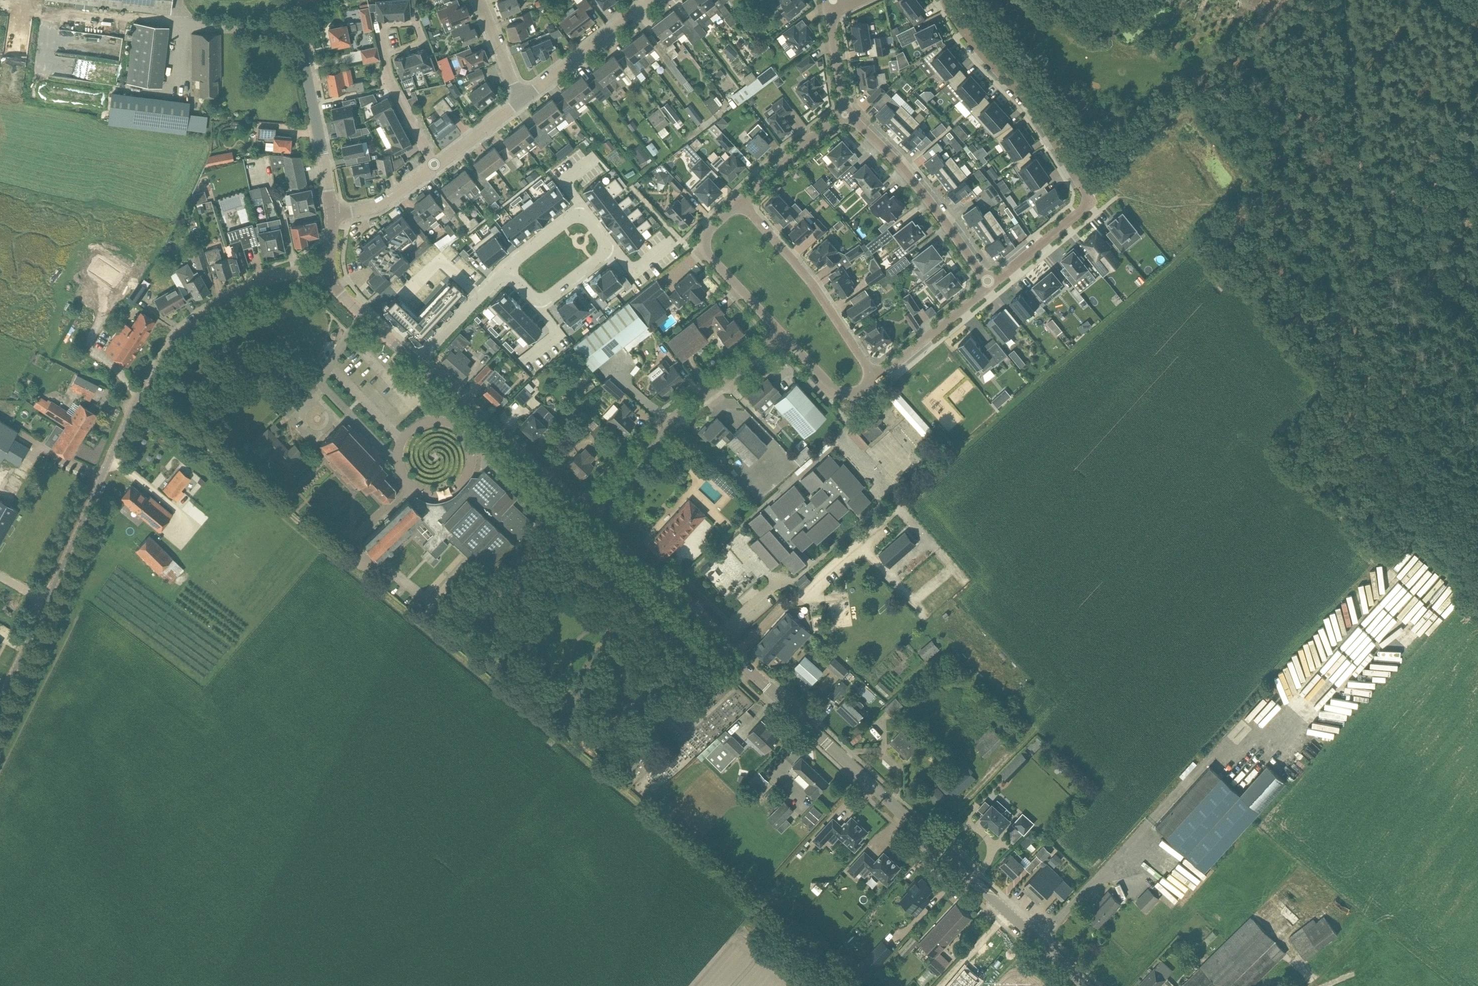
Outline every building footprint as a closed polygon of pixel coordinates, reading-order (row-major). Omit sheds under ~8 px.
[(171,13),(172,0),(57,0),(171,13)] [(376,0),(377,18),(388,18),(388,17),(387,0),(377,0),(376,0)] [(399,17),(398,0),(387,0),(388,17),(399,17)] [(410,16),(409,0),(398,0),(399,17),(410,16)] [(497,1),(503,15),(520,9),(517,2),(522,0),(501,0),(497,1)] [(561,22),(572,37),(593,20),(588,13),(594,8),(587,0),(582,0),(576,4),(579,8),(576,11),(573,6),(558,18),(561,22)] [(604,8),(615,0),(597,0),(604,8)] [(694,27),(701,37),(707,33),(702,26),(705,24),(703,22),(709,16),(697,0),(685,0),(682,2),(699,23),(694,27)] [(709,16),(716,11),(713,8),(716,5),(712,0),(697,0),(709,16)] [(779,7),(782,5),(785,9),(782,12),(788,20),(801,10),(800,9),(806,4),(804,0),(773,0),(779,7)] [(914,26),(926,20),(920,12),(925,8),(918,0),(903,0),(902,1),(906,7),(902,10),(913,25),(914,26)] [(446,6),(443,7),(437,10),(442,22),(449,19),(452,24),(454,28),(459,26),(467,23),(465,19),(471,17),(466,5),(455,9),(453,3),(446,6)] [(723,3),(717,8),(726,19),(731,14),(723,3)] [(338,44),(338,47),(350,44),(348,32),(364,29),(364,32),(373,30),(368,6),(358,8),(361,21),(353,23),(353,22),(348,23),(348,24),(346,24),(333,27),(332,26),(331,26),(330,26),(329,26),(329,28),(332,45),(338,44)] [(692,44),(701,37),(694,27),(689,20),(684,23),(673,9),(663,17),(677,36),(683,31),(692,44)] [(518,22),(507,26),(512,39),(521,36),(522,38),(531,34),(527,25),(533,22),(528,11),(516,16),(518,22)] [(751,15),(740,23),(746,30),(756,23),(751,15)] [(671,59),(678,53),(674,48),(676,46),(672,42),(678,37),(677,36),(663,17),(652,25),(662,38),(658,41),(671,59)] [(870,38),(868,22),(853,24),(854,32),(852,33),(854,41),(855,40),(857,48),(876,45),(877,55),(889,53),(886,35),(870,38)] [(919,37),(923,46),(942,36),(935,22),(914,32),(912,27),(914,26),(913,25),(900,32),(897,33),(897,34),(898,34),(904,44),(919,37)] [(169,27),(134,23),(128,75),(127,82),(161,86),(164,63),(169,27)] [(459,26),(454,28),(450,30),(454,39),(460,37),(463,44),(479,38),(474,26),(469,29),(467,23),(459,26)] [(794,25),(783,33),(788,39),(786,40),(790,45),(783,51),(790,59),(813,41),(808,34),(811,31),(807,25),(799,31),(794,25)] [(898,26),(891,29),(893,35),(897,34),(897,33),(900,32),(898,26)] [(643,32),(633,40),(651,64),(651,63),(660,56),(688,93),(694,89),(688,81),(673,62),(671,59),(658,41),(652,34),(648,38),(643,32)] [(192,80),(199,79),(199,95),(218,95),(218,79),(221,79),(221,33),(191,33),(192,80)] [(553,46),(550,38),(531,46),(521,50),(527,64),(536,60),(533,55),(539,52),(541,58),(544,58),(549,54),(547,49),(553,46)] [(627,54),(622,57),(636,75),(641,71),(640,71),(645,67),(646,68),(651,64),(633,40),(622,48),(627,54)] [(731,58),(736,53),(728,45),(723,50),(731,58)] [(940,45),(923,56),(936,71),(955,56),(947,47),(944,49),(940,45)] [(470,47),(461,51),(455,53),(460,66),(467,63),(469,68),(488,60),(483,48),(473,53),(470,47)] [(362,51),(364,63),(379,60),(377,48),(362,51)] [(415,52),(421,69),(423,73),(433,69),(429,56),(426,48),(415,52)] [(903,50),(895,54),(897,58),(890,61),(894,70),(909,64),(903,50)] [(406,56),(411,73),(421,69),(415,52),(406,56)] [(434,54),(429,56),(433,69),(439,67),(434,54)] [(395,59),(402,80),(413,77),(411,73),(406,56),(405,55),(395,59)] [(636,75),(622,57),(618,61),(614,55),(603,63),(621,87),(627,83),(629,84),(631,82),(631,80),(631,79),(636,75)] [(809,55),(801,61),(801,60),(795,65),(801,73),(807,69),(806,68),(814,62),(809,55)] [(955,56),(936,71),(943,80),(947,77),(950,81),(951,82),(963,72),(959,67),(962,64),(955,56)] [(447,57),(437,60),(445,81),(455,77),(447,57)] [(597,77),(593,80),(606,98),(612,93),(605,83),(609,80),(617,91),(621,87),(603,63),(593,71),(597,77)] [(874,63),(868,64),(858,66),(862,88),(867,87),(868,91),(871,94),(867,98),(874,105),(887,92),(880,85),(879,86),(877,85),(874,63)] [(771,65),(755,78),(763,88),(773,80),(779,75),(771,65)] [(349,68),(336,71),(326,73),(331,95),(346,91),(356,89),(357,92),(364,90),(362,81),(352,83),(349,68)] [(467,74),(470,81),(483,76),(480,69),(467,74)] [(950,81),(947,85),(960,100),(979,83),(971,75),(968,77),(963,72),(951,82),(950,81)] [(779,75),(773,80),(778,87),(784,82),(779,75)] [(582,76),(572,84),(582,97),(592,89),(594,92),(593,93),(600,102),(606,98),(593,80),(588,83),(582,76)] [(819,91),(816,87),(820,84),(814,77),(809,81),(808,80),(796,89),(805,101),(807,100),(812,108),(823,100),(817,92),(819,91)] [(763,88),(755,78),(746,84),(739,89),(747,99),(751,96),(752,95),(763,88)] [(486,82),(478,88),(469,94),(480,107),(492,98),(491,97),(495,94),(486,82)] [(912,86),(908,82),(903,87),(908,91),(912,86)] [(979,83),(960,100),(972,112),(987,98),(983,94),(986,91),(979,83)] [(449,88),(455,97),(460,93),(454,84),(449,88)] [(565,97),(561,101),(575,119),(581,114),(577,110),(586,102),(582,97),(572,84),(561,92),(565,97)] [(738,106),(747,99),(739,89),(731,96),(738,106)] [(412,97),(407,99),(408,101),(408,102),(411,106),(411,107),(419,104),(415,90),(411,92),(412,97)] [(112,92),(108,125),(186,133),(189,103),(112,92)] [(885,123),(901,105),(887,92),(874,105),(880,110),(876,114),(885,123)] [(921,95),(927,101),(934,96),(931,92),(925,92),(921,95)] [(710,95),(702,101),(712,112),(720,106),(710,95)] [(376,116),(392,107),(387,97),(371,106),(376,116)] [(792,109),(786,101),(783,97),(772,105),(776,111),(767,118),(780,135),(792,127),(783,116),(792,109)] [(344,106),(332,108),(335,121),(335,120),(352,117),(353,117),(351,105),(356,104),(355,98),(343,100),(344,106)] [(450,106),(444,98),(443,98),(432,106),(441,117),(430,125),(440,137),(448,130),(448,129),(455,124),(444,111),(450,106)] [(987,98),(972,112),(984,125),(1002,108),(994,100),(991,103),(987,98)] [(552,99),(542,107),(556,125),(565,118),(569,123),(575,119),(561,101),(556,104),(552,99)] [(954,105),(965,115),(970,110),(958,100),(954,105)] [(661,107),(672,122),(673,124),(680,118),(668,102),(661,107)] [(901,105),(886,121),(895,130),(911,114),(901,105)] [(659,108),(647,117),(658,130),(669,122),(668,121),(669,121),(671,123),(672,122),(661,107),(659,106),(658,107),(659,108)] [(381,125),(397,117),(392,108),(393,107),(392,107),(376,116),(381,125)] [(537,122),(533,126),(547,144),(553,139),(548,132),(556,125),(542,107),(531,115),(537,122)] [(1002,108),(984,125),(995,137),(1012,125),(1006,119),(1009,117),(1002,108)] [(920,123),(911,114),(895,130),(904,139),(918,126),(920,123)] [(352,117),(335,120),(335,121),(338,133),(349,131),(350,136),(362,134),(360,128),(355,129),(352,117)] [(386,135),(402,127),(397,117),(381,125),(386,135)] [(770,145),(767,141),(763,137),(767,133),(758,122),(747,133),(752,138),(746,144),(757,156),(770,145)] [(734,144),(714,123),(708,128),(728,150),(734,144)] [(524,124),(514,132),(528,151),(537,144),(541,148),(547,144),(533,126),(528,129),(524,124)] [(1012,125),(995,137),(1005,151),(1009,149),(1025,137),(1019,128),(1015,130),(1012,125)] [(926,134),(918,126),(904,139),(903,140),(912,149),(916,145),(921,150),(933,141),(926,134)] [(265,149),(290,151),(291,136),(275,135),(276,128),(258,127),(258,138),(264,139),(263,141),(266,141),(265,149)] [(391,145),(408,136),(407,136),(402,127),(386,135),(391,145)] [(528,151),(514,132),(503,140),(508,145),(503,149),(517,167),(523,163),(519,158),(528,151)] [(413,146),(408,136),(391,145),(397,155),(413,146)] [(951,139),(948,141),(953,146),(959,142),(954,136),(951,139)] [(1025,137),(1009,149),(1018,162),(1018,163),(1030,155),(1032,154),(1028,148),(1031,146),(1025,137)] [(844,141),(843,140),(834,147),(833,146),(828,150),(829,151),(828,152),(835,160),(828,165),(838,176),(852,164),(847,158),(853,152),(848,146),(850,145),(845,140),(844,141)] [(361,141),(342,145),(345,158),(357,156),(358,162),(370,159),(369,153),(364,154),(361,141)] [(652,141),(646,146),(653,155),(659,151),(652,141)] [(925,162),(933,172),(934,171),(945,161),(938,153),(943,148),(938,142),(923,154),(929,159),(925,162)] [(688,143),(682,148),(690,156),(690,164),(692,167),(691,168),(700,177),(700,178),(701,179),(691,189),(693,191),(697,196),(699,194),(707,203),(718,192),(716,190),(719,188),(711,179),(705,173),(711,168),(705,161),(702,158),(688,143)] [(631,152),(643,163),(650,155),(638,145),(631,152)] [(494,147),(484,155),(494,168),(504,160),(512,171),(517,167),(503,149),(499,152),(494,147)] [(564,155),(566,154),(562,148),(556,153),(560,159),(564,156),(564,155)] [(205,166),(227,162),(225,153),(209,156),(205,166)] [(745,166),(738,158),(733,153),(725,161),(719,154),(711,162),(717,169),(719,168),(730,179),(745,166)] [(285,164),(290,188),(306,184),(302,165),(300,156),(269,154),(272,167),(285,164)] [(487,189),(495,200),(500,197),(484,176),(494,168),(484,155),(474,163),(478,168),(473,172),(487,189)] [(1018,162),(1016,164),(1026,178),(1043,167),(1036,157),(1033,160),(1030,155),(1018,163),(1018,162)] [(393,173),(389,156),(376,158),(378,167),(370,169),(369,162),(352,165),(355,178),(356,184),(365,182),(364,179),(381,176),(380,175),(393,173)] [(402,156),(393,161),(395,170),(405,162),(402,156)] [(945,161),(934,171),(942,181),(960,167),(951,156),(945,161)] [(988,161),(984,156),(979,160),(983,165),(988,161)] [(669,181),(669,182),(678,192),(684,187),(661,163),(649,172),(654,178),(655,177),(657,178),(656,181),(666,184),(667,181),(669,181)] [(862,184),(877,172),(872,167),(870,168),(866,163),(858,170),(854,165),(842,175),(851,185),(858,179),(862,184)] [(960,167),(942,181),(950,191),(968,177),(960,167)] [(1043,167),(1026,178),(1036,192),(1041,189),(1045,186),(1049,183),(1046,178),(1049,176),(1043,167)] [(465,169),(454,178),(463,191),(465,193),(471,189),(475,194),(481,190),(465,169)] [(881,176),(877,172),(862,184),(866,189),(861,194),(870,204),(882,193),(878,188),(884,183),(879,178),(881,176)] [(583,191),(593,203),(619,183),(616,178),(615,177),(604,185),(599,179),(583,191)] [(458,195),(463,191),(454,178),(442,187),(452,199),(458,207),(464,203),(458,195)] [(984,190),(992,184),(988,179),(985,181),(987,183),(982,187),(984,190)] [(997,182),(1003,193),(1009,190),(1003,179),(997,182)] [(817,186),(821,191),(829,184),(825,180),(817,186)] [(965,180),(948,192),(956,201),(959,199),(964,205),(977,195),(965,180)] [(623,188),(619,183),(593,203),(601,215),(602,215),(628,195),(628,194),(618,202),(613,197),(624,189),(623,188)] [(556,184),(545,193),(559,210),(570,201),(556,184)] [(259,187),(262,197),(270,195),(266,185),(259,187)] [(252,199),(262,197),(259,187),(250,189),(252,199)] [(311,188),(290,192),(292,204),(313,199),(311,188)] [(829,188),(824,192),(833,203),(839,198),(829,188)] [(1036,192),(1028,198),(1032,204),(1040,215),(1045,212),(1046,212),(1064,200),(1055,188),(1049,192),(1045,195),(1041,189),(1036,192)] [(497,202),(495,200),(487,189),(481,193),(491,207),(497,202)] [(816,189),(811,194),(814,197),(820,193),(816,189)] [(204,191),(195,194),(198,201),(206,198),(204,191)] [(427,206),(434,215),(442,209),(448,217),(455,211),(441,193),(434,198),(430,193),(426,195),(423,192),(420,195),(428,205),(427,206)] [(891,197),(889,195),(887,192),(870,207),(879,216),(882,213),(889,221),(892,218),(893,219),(903,210),(902,209),(905,206),(894,194),(891,197)] [(545,193),(534,201),(548,218),(559,210),(545,193)] [(766,205),(771,211),(770,212),(778,222),(787,215),(792,220),(803,210),(796,202),(791,206),(778,193),(766,205)] [(428,205),(420,195),(416,198),(419,201),(414,205),(416,207),(411,211),(425,229),(437,219),(434,215),(427,206),(428,205)] [(633,200),(628,195),(602,215),(601,215),(600,216),(610,228),(611,228),(611,227),(638,207),(637,206),(631,211),(627,214),(622,208),(627,205),(633,200)] [(695,208),(688,200),(685,197),(680,202),(677,199),(665,211),(673,220),(675,219),(683,227),(693,216),(690,213),(695,208)] [(313,199),(292,204),(295,215),(300,214),(316,211),(313,199)] [(534,201),(523,209),(537,227),(537,228),(548,219),(548,218),(534,201)] [(964,214),(971,224),(984,214),(977,205),(964,214)] [(642,212),(638,207),(611,227),(611,228),(620,239),(647,219),(646,218),(636,226),(632,220),(642,212)] [(470,219),(461,208),(456,212),(469,230),(479,222),(474,216),(470,219)] [(523,209),(512,218),(526,235),(537,227),(523,209)] [(990,210),(972,223),(980,234),(998,221),(990,210)] [(1105,231),(1121,250),(1122,250),(1122,249),(1128,244),(1123,238),(1128,234),(1131,232),(1129,230),(1134,226),(1133,225),(1133,224),(1132,222),(1130,219),(1129,220),(1127,217),(1122,211),(1117,215),(1116,214),(1114,215),(1115,215),(1111,218),(1110,218),(1109,219),(1113,224),(1105,231)] [(376,271),(369,277),(380,289),(391,279),(389,277),(397,270),(398,272),(410,262),(408,260),(399,250),(398,251),(396,248),(416,233),(402,215),(385,227),(387,230),(381,234),(379,232),(363,245),(365,247),(359,251),(366,262),(368,261),(376,271)] [(804,217),(802,219),(795,225),(796,227),(790,232),(799,243),(812,231),(819,239),(829,229),(818,217),(811,224),(804,217)] [(280,218),(267,221),(268,224),(274,251),(284,249),(280,228),(282,227),(280,218)] [(512,218),(501,227),(514,244),(526,235),(512,218)] [(620,239),(630,252),(646,239),(645,238),(641,232),(647,228),(651,224),(647,219),(620,239)] [(315,220),(303,223),(307,239),(314,237),(313,236),(318,235),(315,220)] [(415,220),(411,223),(424,240),(425,239),(426,241),(411,255),(412,257),(408,260),(410,262),(432,243),(415,220)] [(916,225),(913,220),(895,233),(903,244),(895,250),(900,256),(916,244),(913,241),(925,232),(923,230),(924,229),(924,227),(923,225),(921,225),(919,225),(918,223),(916,225)] [(267,221),(257,223),(257,226),(258,232),(259,235),(263,253),(274,251),(269,229),(268,224),(267,221)] [(998,221),(980,234),(987,244),(999,236),(1006,232),(998,221)] [(1016,224),(1012,227),(1019,237),(1026,232),(1022,227),(1019,222),(1016,224)] [(307,239),(303,223),(291,225),(295,244),(307,242),(307,239)] [(234,256),(228,258),(233,274),(234,273),(234,275),(241,273),(241,271),(246,270),(244,263),(247,262),(242,246),(244,246),(245,247),(258,243),(252,224),(228,232),(231,243),(230,244),(234,256)] [(448,234),(434,241),(437,247),(455,237),(448,224),(444,227),(448,234)] [(494,234),(485,241),(497,257),(507,250),(498,237),(503,233),(495,224),(490,228),(494,234)] [(888,228),(876,236),(867,243),(873,252),(894,237),(888,228)] [(1110,247),(1111,245),(1106,239),(1105,240),(1098,232),(1084,242),(1095,255),(1089,259),(1099,271),(1106,265),(1115,258),(1108,248),(1110,247)] [(987,244),(985,245),(992,255),(999,251),(1004,257),(1016,247),(1012,241),(1006,246),(999,236),(987,244)] [(810,254),(817,263),(820,266),(826,261),(831,266),(841,257),(837,251),(838,250),(828,238),(810,254)] [(485,241),(475,249),(487,265),(490,263),(491,264),(496,260),(495,259),(497,257),(485,241)] [(845,253),(850,261),(851,260),(869,248),(865,242),(861,245),(860,243),(845,253)] [(932,244),(915,257),(921,265),(916,269),(924,278),(940,266),(936,261),(942,257),(932,244)] [(207,264),(201,246),(192,249),(198,267),(207,264)] [(233,274),(228,258),(222,260),(218,247),(205,251),(210,264),(215,262),(220,278),(233,274)] [(463,247),(459,252),(468,260),(472,256),(463,247)] [(1081,256),(1075,249),(1068,255),(1069,256),(1064,260),(1076,275),(1070,280),(1076,287),(1080,292),(1081,294),(1087,288),(1083,284),(1089,280),(1084,273),(1089,269),(1080,257),(1081,256)] [(896,273),(911,262),(905,255),(891,266),(896,273)] [(105,260),(95,275),(112,287),(122,272),(105,260)] [(851,260),(850,261),(836,270),(840,275),(832,280),(836,287),(835,287),(838,291),(838,290),(843,297),(855,289),(852,284),(854,282),(845,269),(853,264),(851,260)] [(191,289),(196,298),(209,290),(204,281),(206,280),(202,274),(200,275),(197,271),(194,273),(188,263),(176,270),(188,291),(191,289)] [(601,273),(601,274),(613,290),(622,282),(627,289),(633,284),(625,275),(620,279),(610,266),(601,273)] [(865,277),(871,285),(886,274),(881,266),(865,277)] [(956,278),(951,271),(948,274),(944,268),(926,281),(936,294),(943,288),(948,295),(951,292),(952,294),(959,288),(958,287),(961,285),(960,283),(962,282),(957,277),(956,278)] [(1049,293),(1059,285),(1063,282),(1052,270),(1034,285),(1040,293),(1035,297),(1043,306),(1053,298),(1049,293)] [(600,272),(590,280),(600,294),(595,298),(603,307),(608,303),(604,297),(613,290),(601,274),(601,273),(600,272)] [(676,289),(669,296),(679,308),(690,297),(695,303),(707,293),(699,284),(701,283),(690,272),(674,287),(676,289)] [(657,279),(629,301),(648,325),(667,310),(655,297),(665,289),(657,279)] [(389,304),(383,310),(389,316),(396,323),(397,323),(403,329),(405,327),(410,332),(408,334),(411,336),(411,337),(418,344),(418,343),(419,344),(426,336),(425,336),(436,325),(436,326),(443,318),(442,318),(453,306),(454,307),(461,299),(460,299),(466,293),(453,280),(418,318),(398,300),(400,298),(397,295),(388,303),(389,304)] [(148,288),(139,282),(128,299),(137,305),(148,288)] [(187,301),(182,292),(178,286),(156,299),(164,314),(187,301)] [(1076,287),(1071,291),(1084,307),(1089,303),(1081,294),(1080,292),(1076,287)] [(504,289),(491,302),(498,310),(512,297),(504,289)] [(847,309),(855,321),(863,316),(864,318),(869,315),(868,313),(877,307),(865,289),(860,293),(864,298),(847,309)] [(576,291),(566,299),(567,300),(579,316),(588,308),(593,315),(599,310),(592,301),(587,305),(576,291)] [(920,309),(909,293),(903,297),(913,314),(920,309)] [(1024,317),(1039,305),(1033,297),(1029,301),(1026,298),(1022,293),(1011,302),(1024,317)] [(1117,302),(1110,293),(1095,304),(1103,313),(1117,302)] [(512,297),(498,310),(506,318),(519,305),(520,304),(512,297)] [(127,299),(120,310),(127,315),(135,304),(127,299)] [(567,300),(557,307),(567,320),(562,324),(569,333),(575,329),(570,323),(579,316),(567,300)] [(629,301),(573,345),(592,369),(623,345),(648,325),(629,301)] [(724,312),(717,302),(667,340),(682,359),(708,339),(701,330),(712,322),(718,330),(717,331),(727,345),(744,332),(733,318),(729,322),(722,314),(724,312)] [(519,305),(506,318),(514,326),(527,313),(519,305)] [(156,321),(147,315),(141,311),(131,327),(124,322),(105,351),(128,366),(145,340),(144,339),(156,321)] [(905,315),(909,322),(915,318),(910,311),(905,315)] [(1005,315),(1001,311),(989,321),(1004,340),(1016,330),(1015,328),(1021,324),(1010,311),(1005,315)] [(527,313),(514,326),(521,333),(534,321),(527,313)] [(869,341),(868,341),(874,350),(882,345),(883,346),(892,340),(883,326),(882,326),(877,319),(864,328),(869,335),(867,336),(869,341)] [(1088,320),(1078,328),(1082,334),(1093,326),(1088,320)] [(534,321),(521,333),(529,342),(542,329),(534,321)] [(648,325),(623,345),(628,352),(653,332),(648,325)] [(1059,326),(1053,331),(1057,335),(1062,330),(1059,326)] [(442,360),(452,369),(465,354),(460,351),(469,340),(461,332),(447,346),(451,350),(442,360)] [(963,345),(984,371),(992,364),(993,366),(1008,354),(997,341),(987,349),(989,351),(986,354),(973,337),(963,345)] [(496,343),(492,347),(495,351),(500,347),(500,346),(496,343)] [(1017,352),(1012,356),(1021,368),(1026,363),(1017,352)] [(470,359),(465,354),(452,369),(462,378),(471,367),(466,363),(470,359)] [(665,359),(659,364),(664,371),(652,381),(662,393),(669,387),(671,389),(684,378),(672,364),(670,366),(665,359)] [(28,363),(22,375),(36,382),(42,370),(28,363)] [(488,365),(475,378),(482,385),(487,380),(491,383),(483,391),(496,404),(502,397),(511,387),(504,380),(502,383),(491,373),(494,370),(488,365)] [(768,378),(748,396),(761,410),(765,410),(774,402),(782,395),(777,390),(778,389),(768,378)] [(617,399),(624,392),(609,379),(602,385),(617,399)] [(522,405),(531,396),(529,393),(534,389),(528,382),(513,395),(522,405)] [(774,402),(803,436),(826,415),(796,382),(782,395),(774,402)] [(1006,389),(992,401),(993,402),(998,407),(1011,396),(1006,389)] [(897,390),(889,397),(927,439),(935,431),(897,390)] [(88,429),(97,414),(80,403),(73,415),(51,401),(45,411),(67,425),(71,418),(88,429)] [(633,411),(625,403),(620,408),(619,407),(606,421),(616,430),(617,428),(623,434),(635,422),(629,416),(633,411)] [(520,426),(534,440),(551,421),(537,408),(532,413),(532,412),(520,426)] [(592,418),(582,409),(577,415),(586,424),(592,418)] [(879,418),(873,412),(858,425),(859,427),(856,429),(855,427),(848,433),(862,449),(872,441),(884,431),(875,421),(879,418)] [(52,447),(69,458),(88,429),(71,418),(67,425),(52,447)] [(705,425),(698,432),(706,440),(709,437),(715,443),(721,436),(749,464),(767,446),(745,423),(733,434),(717,418),(707,427),(705,425)] [(0,420),(0,461),(3,455),(14,438),(18,431),(0,420)] [(274,423),(269,429),(269,428),(250,446),(258,454),(258,453),(261,456),(270,448),(275,454),(276,453),(287,465),(301,452),(295,445),(288,451),(280,443),(281,442),(274,434),(279,429),(274,423)] [(367,439),(360,432),(358,434),(349,424),(346,426),(343,423),(335,430),(328,437),(321,444),(324,447),(321,450),(330,460),(328,462),(335,469),(337,467),(343,473),(341,475),(348,482),(350,480),(355,487),(356,488),(360,484),(367,491),(371,487),(376,493),(375,494),(376,494),(377,493),(383,499),(389,500),(390,501),(391,501),(390,499),(394,495),(396,496),(396,495),(395,494),(395,489),(396,488),(396,487),(389,480),(388,481),(382,475),(387,471),(380,465),(384,461),(378,454),(379,452),(373,445),(371,447),(365,441),(367,439)] [(600,423),(591,432),(598,439),(607,430),(600,423)] [(14,438),(3,455),(19,465),(30,448),(14,438)] [(801,464),(814,452),(808,446),(794,458),(801,464)] [(243,447),(238,452),(242,457),(248,452),(243,447)] [(586,448),(580,454),(579,453),(568,464),(582,478),(593,466),(589,463),(594,457),(586,448)] [(770,503),(749,521),(761,535),(758,538),(757,538),(750,545),(771,569),(779,563),(779,562),(782,559),(794,573),(807,562),(799,552),(814,539),(817,543),(841,522),(837,518),(852,505),(859,512),(871,501),(861,489),(864,486),(844,463),(840,466),(830,454),(801,480),(811,491),(819,484),(823,487),(811,498),(812,500),(808,503),(804,499),(807,497),(795,484),(771,505),(770,503)] [(174,498),(190,479),(180,470),(164,489),(174,498)] [(363,542),(378,558),(388,549),(389,550),(391,551),(392,549),(392,547),(391,546),(421,518),(434,533),(423,545),(427,550),(423,554),(431,562),(448,545),(443,539),(446,536),(449,538),(448,539),(453,544),(454,543),(473,561),(472,561),(485,574),(508,549),(514,554),(528,540),(522,535),(533,522),(512,502),(515,499),(484,470),(450,506),(449,506),(447,508),(443,502),(441,503),(438,503),(434,503),(431,503),(427,503),(424,502),(419,500),(418,502),(413,506),(408,500),(363,542)] [(132,484),(121,498),(139,513),(159,530),(173,514),(150,495),(148,498),(132,484)] [(0,499),(0,543),(19,510),(0,499)] [(689,500),(654,537),(648,544),(664,559),(705,515),(689,500)] [(906,531),(879,555),(890,568),(917,544),(906,531)] [(148,538),(136,549),(159,572),(173,558),(150,536),(148,538)] [(1419,563),(1403,585),(1415,593),(1420,586),(1425,589),(1430,583),(1436,587),(1434,590),(1444,597),(1452,586),(1419,563)] [(805,574),(796,582),(802,588),(811,581),(805,574)] [(769,632),(754,648),(769,662),(777,654),(786,662),(795,652),(794,651),(796,649),(797,650),(805,641),(812,634),(802,624),(788,612),(781,620),(769,632)] [(925,660),(939,649),(931,640),(918,651),(925,660)] [(806,655),(794,667),(813,684),(824,671),(806,655)] [(840,678),(848,669),(834,656),(826,665),(840,678)] [(847,674),(842,680),(849,686),(854,681),(847,674)] [(845,689),(839,684),(828,695),(834,701),(845,689)] [(651,694),(642,685),(634,692),(644,702),(645,701),(647,702),(651,697),(650,696),(651,694)] [(1301,686),(1282,707),(1287,711),(1306,690),(1301,686)] [(847,698),(844,701),(837,709),(854,725),(864,714),(847,698)] [(903,705),(896,698),(884,709),(891,716),(903,705)] [(762,720),(755,728),(747,736),(764,753),(780,737),(762,720)] [(905,757),(908,758),(918,746),(902,731),(895,738),(898,742),(895,746),(900,751),(900,753),(905,757)] [(854,744),(863,736),(860,733),(851,740),(854,744)] [(745,748),(731,735),(723,743),(717,738),(698,756),(702,761),(707,756),(722,771),(736,756),(745,748)] [(998,772),(1007,781),(1029,760),(1020,751),(998,772)] [(820,775),(802,757),(793,766),(811,783),(806,789),(815,798),(829,783),(820,775)] [(952,800),(975,779),(971,774),(974,771),(965,763),(962,765),(938,785),(952,800)] [(1240,794),(1210,766),(1156,825),(1205,870),(1286,781),(1267,765),(1240,794)] [(759,771),(749,781),(760,791),(769,781),(759,771)] [(934,784),(926,791),(939,805),(946,798),(934,784)] [(777,827),(787,817),(794,810),(785,801),(768,818),(777,827)] [(989,807),(984,803),(979,809),(984,813),(981,816),(983,817),(981,819),(987,824),(989,822),(999,832),(1010,819),(1009,818),(1013,814),(1007,808),(1003,813),(992,803),(989,807)] [(814,806),(802,819),(811,827),(823,814),(814,806)] [(1034,823),(1023,813),(1013,824),(1024,834),(1034,823)] [(840,824),(833,818),(813,840),(821,846),(828,838),(830,840),(837,834),(843,839),(845,837),(850,841),(848,844),(855,851),(861,844),(859,841),(868,831),(852,817),(846,823),(846,824),(843,827),(842,826),(840,828),(838,826),(840,824)] [(1031,832),(1026,837),(1031,843),(1037,837),(1031,832)] [(1051,852),(1044,846),(1037,854),(1043,860),(1051,852)] [(876,861),(865,851),(848,870),(855,876),(859,871),(862,874),(868,867),(874,873),(876,871),(882,876),(881,879),(888,885),(894,878),(892,876),(900,867),(884,852),(876,861)] [(1011,853),(1008,856),(1001,864),(1014,876),(1024,866),(1020,861),(1024,857),(1017,851),(1013,856),(1011,853)] [(1056,853),(1051,859),(1057,865),(1062,859),(1056,853)] [(1162,876),(1183,893),(1195,879),(1174,861),(1162,876)] [(1041,900),(1042,902),(1053,890),(1063,899),(1073,888),(1046,863),(1025,885),(1026,886),(1023,889),(1038,903),(1041,900)] [(924,896),(931,889),(921,880),(917,884),(914,881),(909,887),(912,891),(906,898),(920,911),(929,901),(924,896)] [(817,884),(812,889),(818,894),(822,889),(817,884)] [(1159,899),(1148,888),(1135,901),(1147,912),(1159,899)] [(1089,916),(1099,926),(1121,903),(1108,891),(1097,903),(1099,905),(1089,916)] [(956,903),(920,942),(935,956),(935,957),(972,917),(956,903)] [(1338,934),(1324,916),(1316,922),(1314,919),(1289,937),(1305,959),(1338,934)] [(1279,946),(1251,917),(1207,960),(1208,960),(1185,982),(1181,985),(1216,985),(1218,984),(1220,985),(1252,985),(1286,953),(1279,946)] [(903,956),(918,940),(912,934),(897,950),(903,956)] [(853,970),(852,971),(863,981),(864,980),(883,959),(875,951),(862,964),(860,962),(853,970)] [(946,967),(935,957),(935,956),(927,965),(938,975),(946,967)] [(958,976),(950,985),(974,985),(979,980),(965,968),(958,976)] [(1155,968),(1139,984),(1141,985),(1159,985),(1166,978),(1155,968)]
